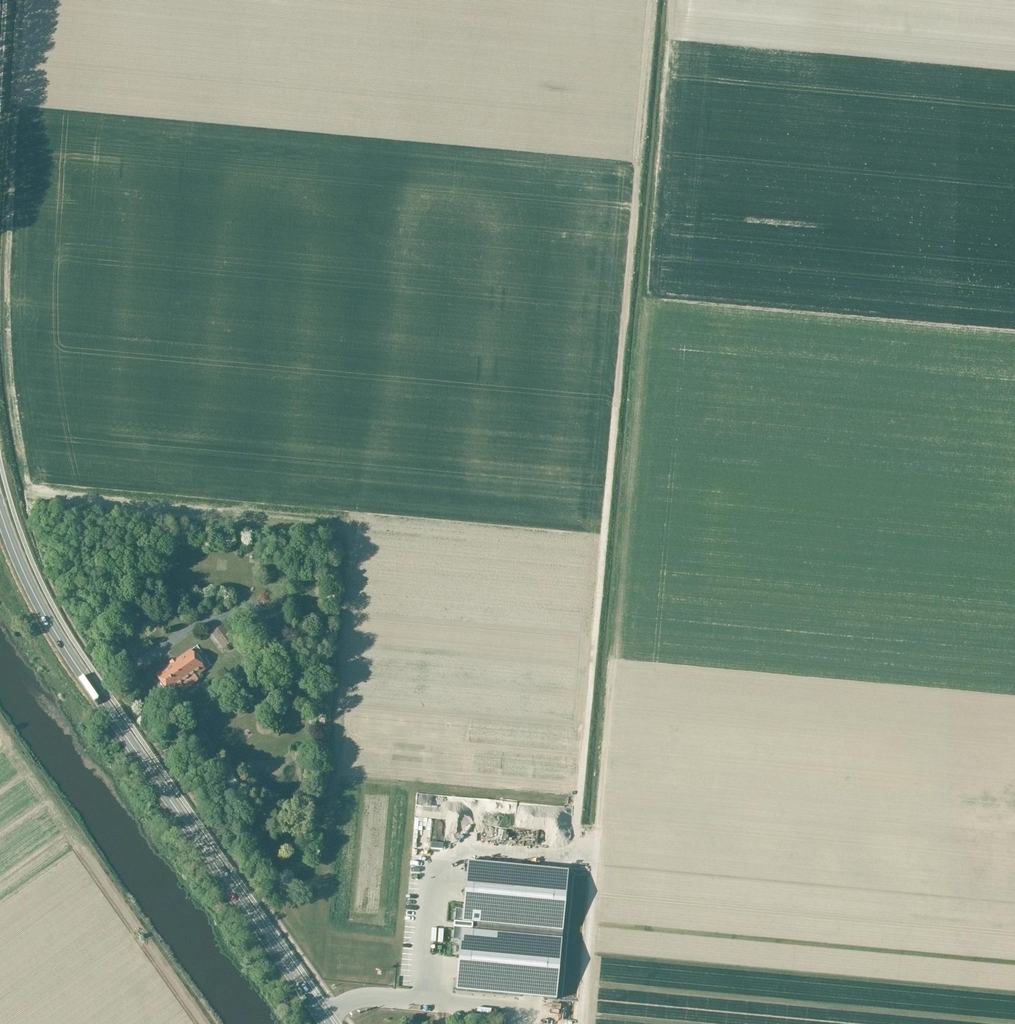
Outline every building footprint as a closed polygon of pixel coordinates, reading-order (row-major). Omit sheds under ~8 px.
[(138,626),(143,633),(150,628),(145,621),(138,626)] [(232,646),(231,644),(236,640),(225,624),(211,633),(223,650),(227,646),(228,648),(232,646)] [(193,649),(158,675),(171,694),(206,670),(193,649)] [(455,910),(452,942),(461,943),(456,991),(556,1000),(568,871),(468,862),(464,911),(455,910)]
